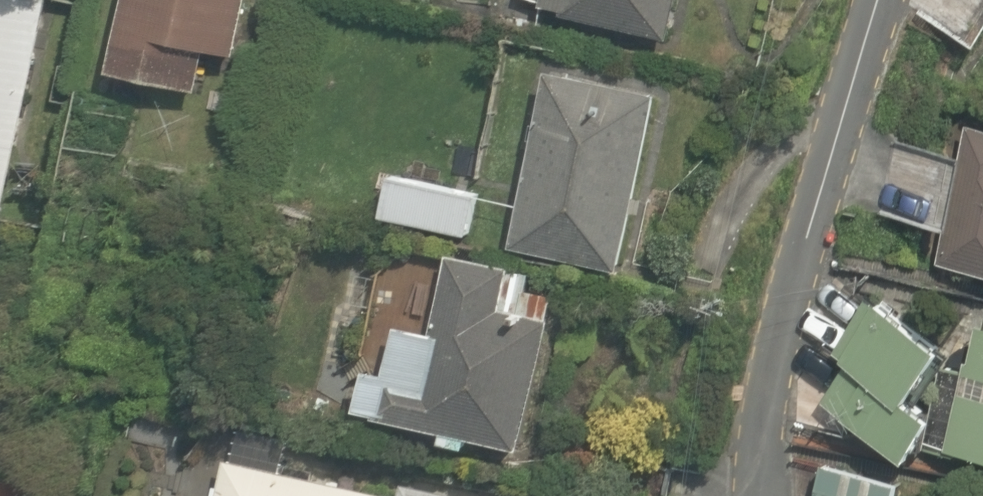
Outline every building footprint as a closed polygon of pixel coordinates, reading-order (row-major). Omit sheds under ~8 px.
[(48,0),(0,0),(0,229),(11,232),(60,3),(48,0)] [(245,67),(261,0),(140,0),(118,94),(192,112),(204,57),(245,67)] [(686,0),(544,0),(541,12),(672,49),(686,0)] [(674,110),(561,87),(525,262),(638,286),(674,110)] [(955,130),(936,268),(982,275),(982,134),(955,130)] [(486,194),(414,180),(404,230),(476,245),(486,194)] [(386,374),(373,432),(534,468),(565,331),(526,322),(534,285),(461,269),(445,344),(412,336),(403,378),(386,374)] [(928,330),(874,285),(822,348),(830,355),(801,389),(883,457),(924,407),(888,378),(928,330)] [(955,313),(938,449),(982,454),(982,317),(955,313)] [(233,495),(422,495),(238,465),(233,495)]
